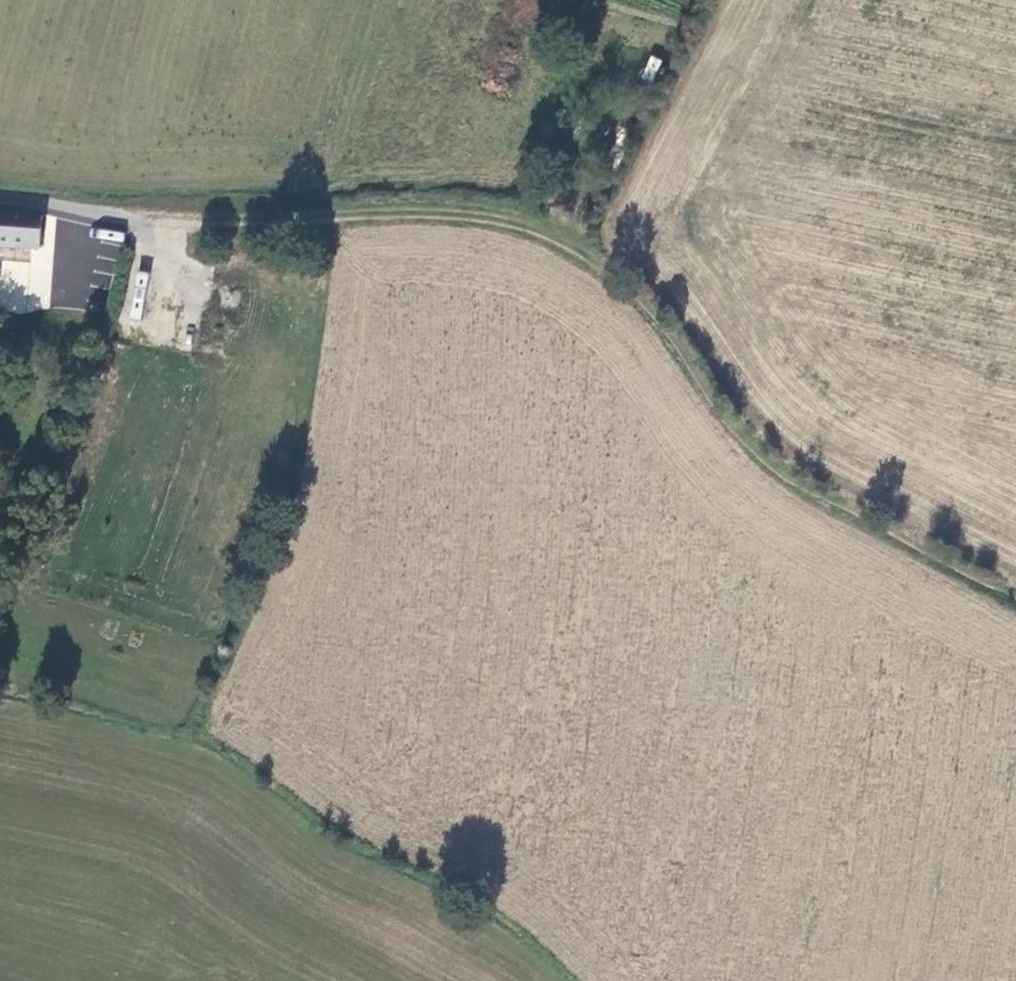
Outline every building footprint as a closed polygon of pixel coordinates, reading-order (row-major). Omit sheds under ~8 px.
[(46,216),(0,209),(0,247),(43,249),(46,216)] [(122,243),(124,232),(98,229),(96,240),(122,243)]
